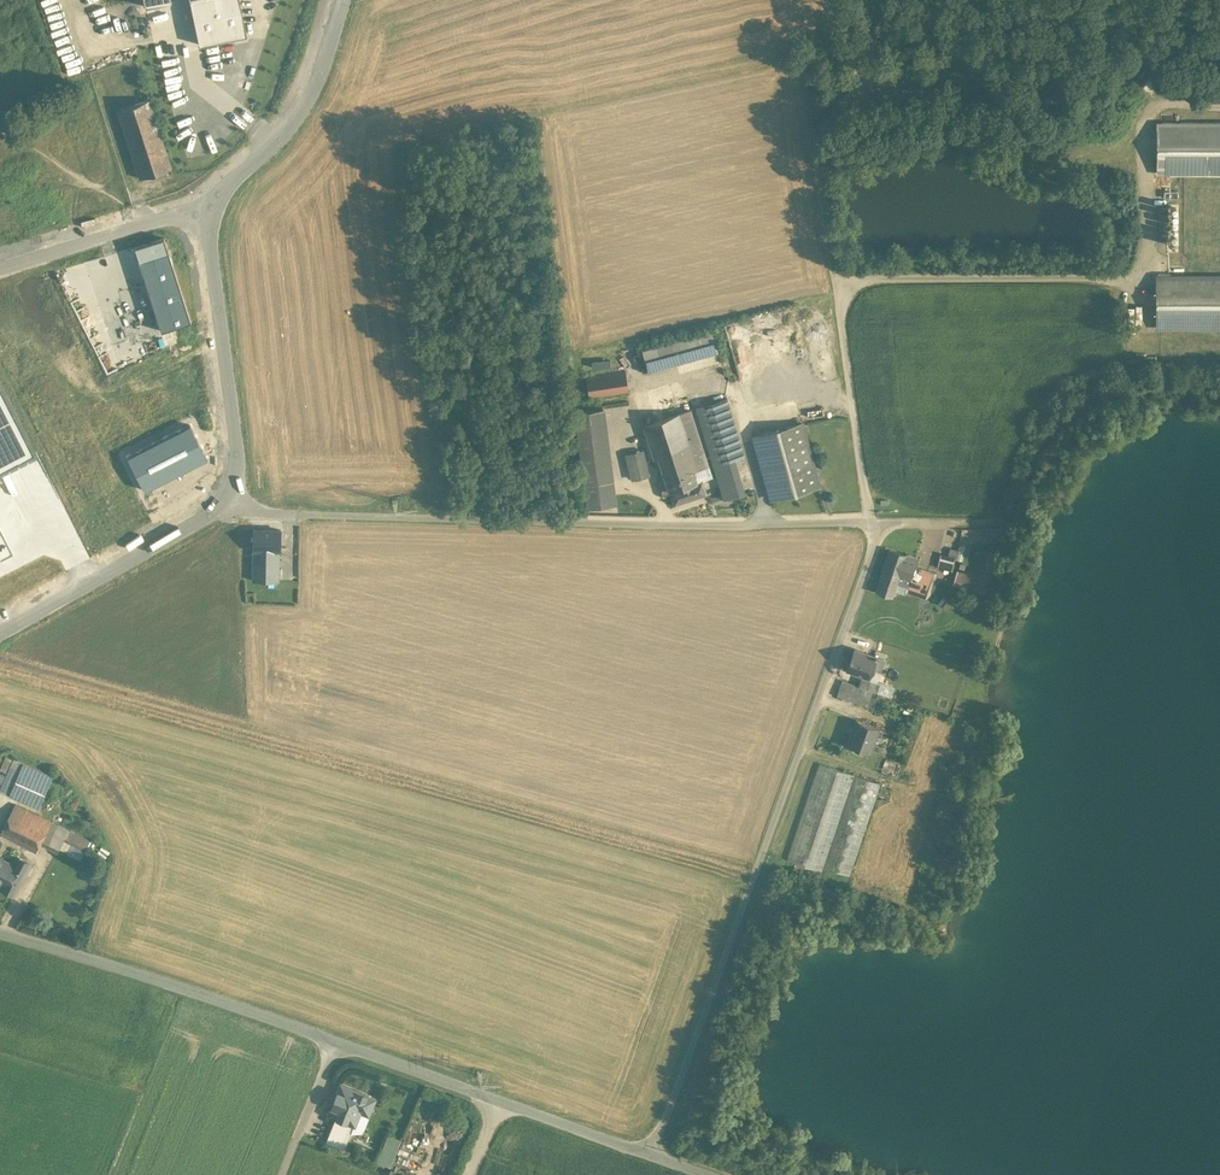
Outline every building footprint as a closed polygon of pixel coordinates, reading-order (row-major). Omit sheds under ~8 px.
[(200,44),(248,34),(241,0),(191,0),(200,44)] [(135,103),(118,108),(125,129),(141,177),(171,168),(149,99),(135,103)] [(1157,123),(1157,171),(1186,171),(1219,171),(1219,124),(1157,123)] [(162,329),(191,320),(164,236),(135,246),(162,329)] [(1156,277),(1156,325),(1219,325),(1219,277),(1186,277),(1156,277)] [(712,330),(642,349),(648,370),(718,350),(712,330)] [(625,369),(586,375),(590,398),(629,392),(625,369)] [(35,449),(0,382),(0,467),(35,449)] [(727,397),(696,406),(714,464),(734,458),(745,455),(727,397)] [(603,408),(574,411),(582,468),(611,464),(603,408)] [(709,465),(690,408),(678,412),(697,469),(704,466),(709,465)] [(678,412),(644,423),(662,480),(667,479),(692,470),(697,469),(678,412)] [(802,422),(753,435),(771,498),(820,485),(802,422)] [(208,457),(190,423),(128,455),(145,490),(208,457)] [(645,450),(626,454),(631,479),(650,475),(645,450)] [(734,458),(714,464),(724,499),(744,493),(734,458)] [(611,464),(582,468),(584,483),(613,479),(611,464)] [(709,465),(704,466),(708,478),(713,477),(709,465)] [(692,470),(667,479),(671,490),(670,490),(675,502),(706,492),(702,480),(696,482),(692,470)] [(613,479),(584,483),(587,507),(616,504),(613,479)] [(984,528),(984,537),(999,537),(999,528),(984,528)] [(281,529),(254,529),(254,549),(279,549),(280,549),(281,529)] [(959,545),(955,558),(963,561),(967,547),(959,545)] [(917,557),(889,548),(882,570),(882,571),(909,579),(916,581),(921,567),(914,564),(917,557)] [(279,549),(254,549),(254,562),(279,562),(279,549)] [(939,549),(936,564),(951,568),(955,553),(939,549)] [(279,562),(254,562),(253,579),(278,579),(279,562)] [(934,571),(921,567),(916,581),(929,586),(934,571)] [(988,579),(957,570),(953,583),(984,592),(988,579)] [(909,579),(882,571),(876,590),(892,595),(895,587),(905,591),(909,579)] [(916,581),(909,579),(905,591),(925,597),(929,586),(916,581)] [(875,656),(854,648),(847,669),(869,677),(872,668),(880,670),(884,660),(876,657),(877,655),(875,655),(875,656)] [(872,668),(869,677),(868,679),(876,681),(880,670),(872,668)] [(868,679),(866,678),(863,686),(873,690),(877,691),(880,683),(876,681),(868,679)] [(863,686),(842,680),(837,694),(858,701),(863,686)] [(892,687),(880,683),(877,691),(889,695),(892,687)] [(873,690),(863,686),(858,701),(868,705),(870,697),(873,690)] [(878,726),(857,719),(848,744),(869,751),(875,734),(880,736),(883,729),(878,727),(878,726)] [(15,757),(0,789),(9,793),(23,761),(15,757)] [(900,763),(885,758),(881,771),(896,776),(900,763)] [(53,774),(23,761),(9,793),(39,806),(53,774)] [(854,774),(819,762),(787,859),(822,870),(824,866),(823,866),(854,774)] [(854,774),(823,866),(824,866),(850,875),(881,782),(854,773),(854,774)] [(36,813),(15,803),(12,810),(33,820),(36,813)] [(33,820),(12,810),(1,832),(36,851),(41,842),(48,828),(33,820)] [(44,817),(36,813),(33,820),(48,828),(52,821),(44,817)] [(69,829),(52,821),(48,828),(41,842),(58,850),(64,839),(68,830),(69,829)] [(90,841),(68,830),(64,839),(86,850),(90,841)] [(3,883),(1,887),(14,894),(31,863),(17,856),(3,883)] [(0,858),(0,881),(3,883),(13,864),(0,858)] [(374,1098),(341,1085),(330,1112),(354,1123),(361,1107),(369,1110),(374,1098)] [(351,1130),(333,1123),(326,1140),(344,1148),(351,1130)] [(392,1165),(402,1137),(387,1132),(378,1160),(392,1165)] [(398,1155),(393,1169),(408,1174),(412,1174),(415,1168),(404,1163),(406,1158),(398,1155)]
